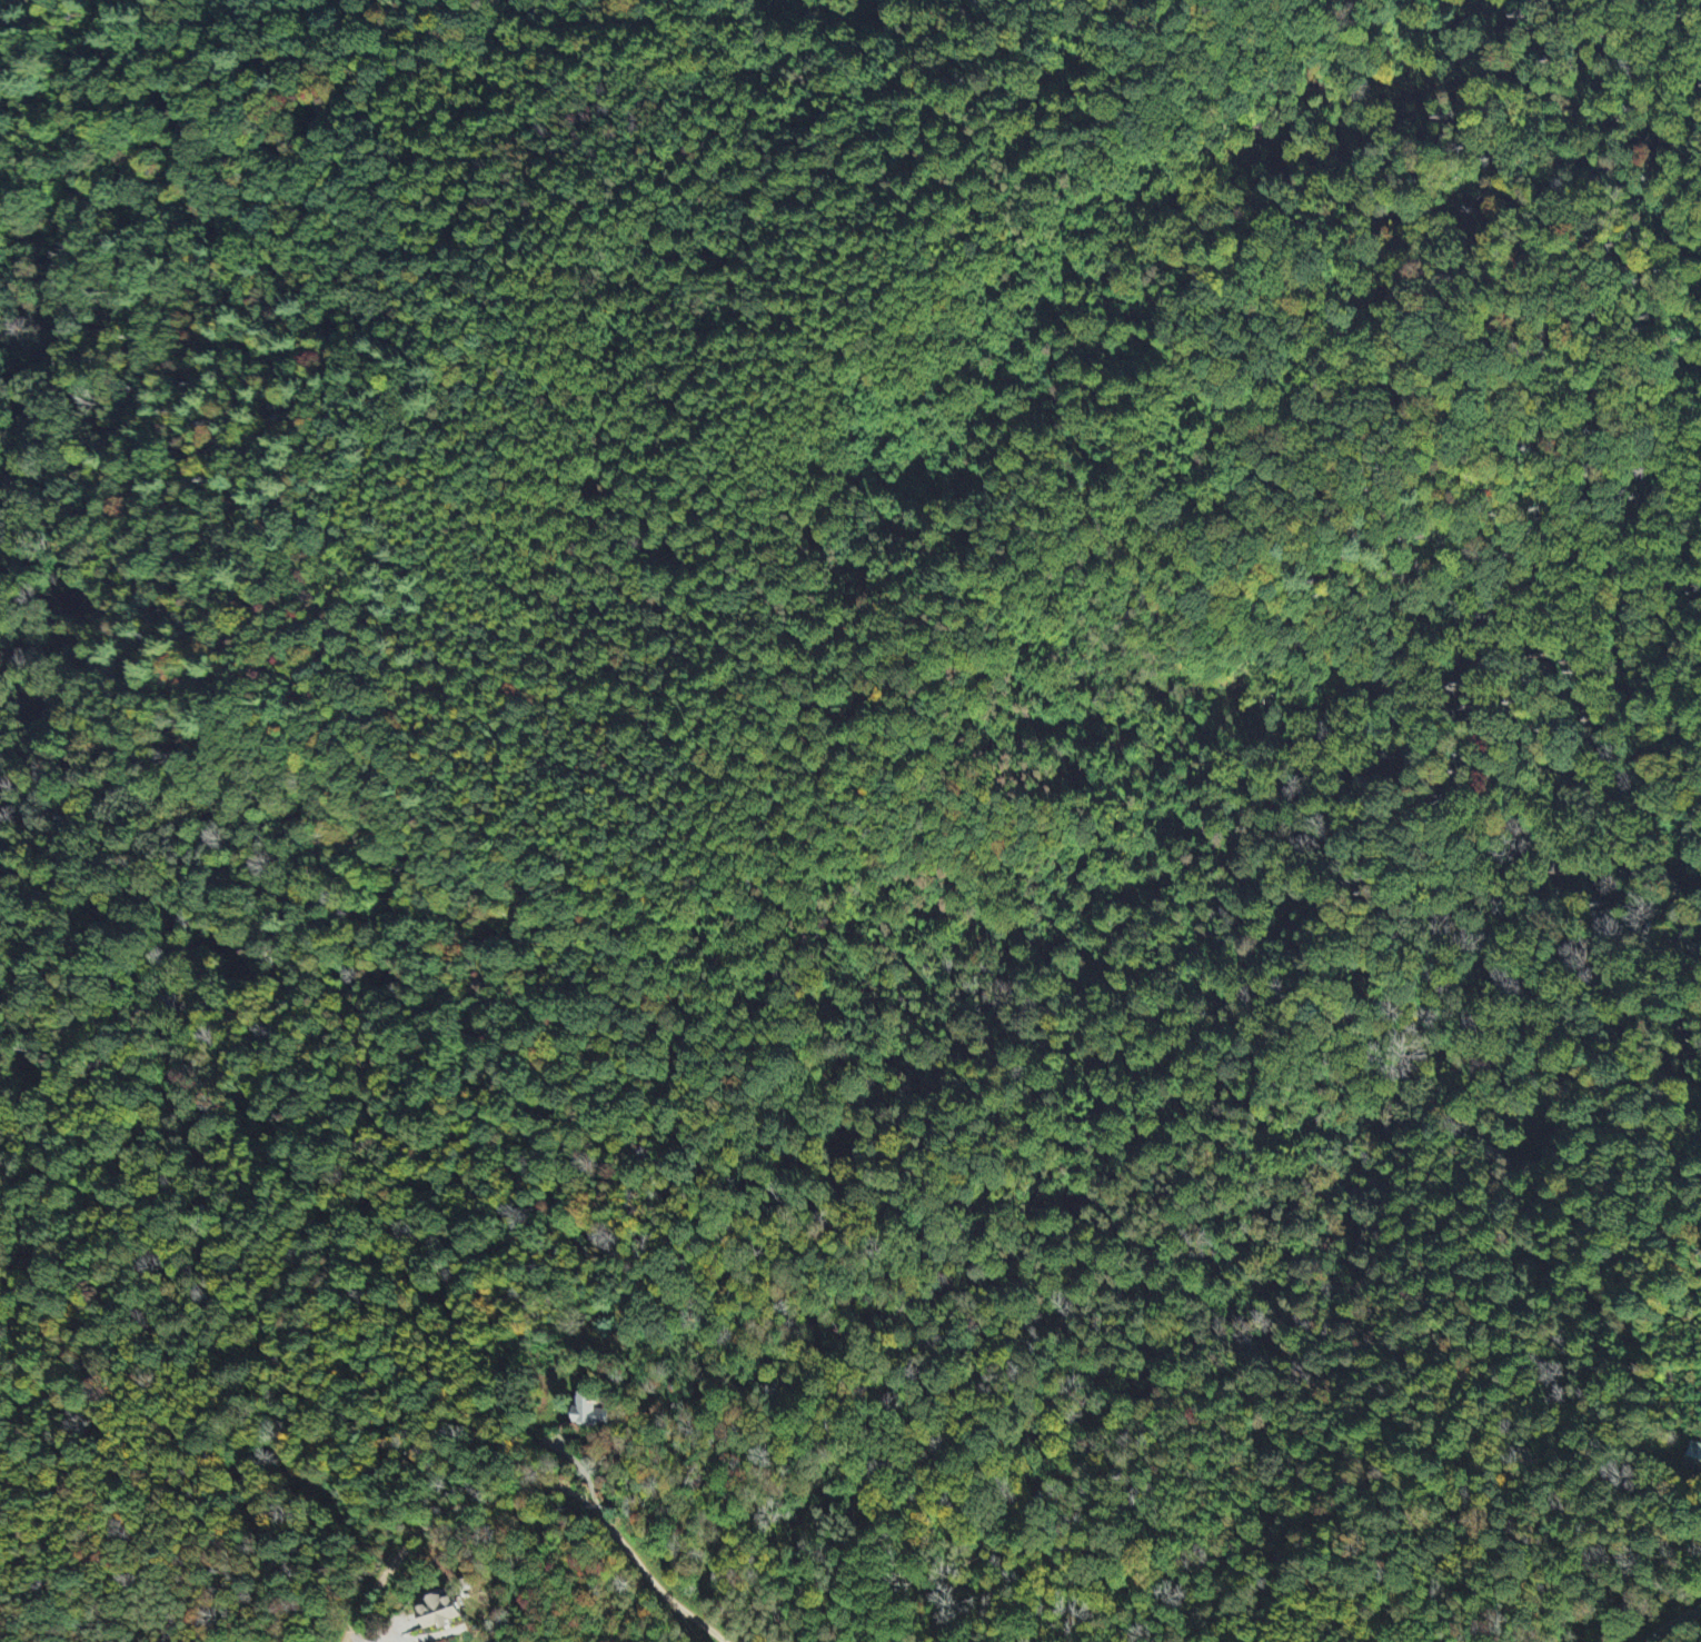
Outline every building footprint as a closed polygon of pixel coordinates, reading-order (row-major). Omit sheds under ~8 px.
[(613,1409),(600,1408),(600,1392),(581,1392),(580,1405),(574,1405),(574,1424),(612,1426),(613,1409)] [(1700,1467),(1700,1442),(1696,1440),(1688,1463),(1700,1467)]
